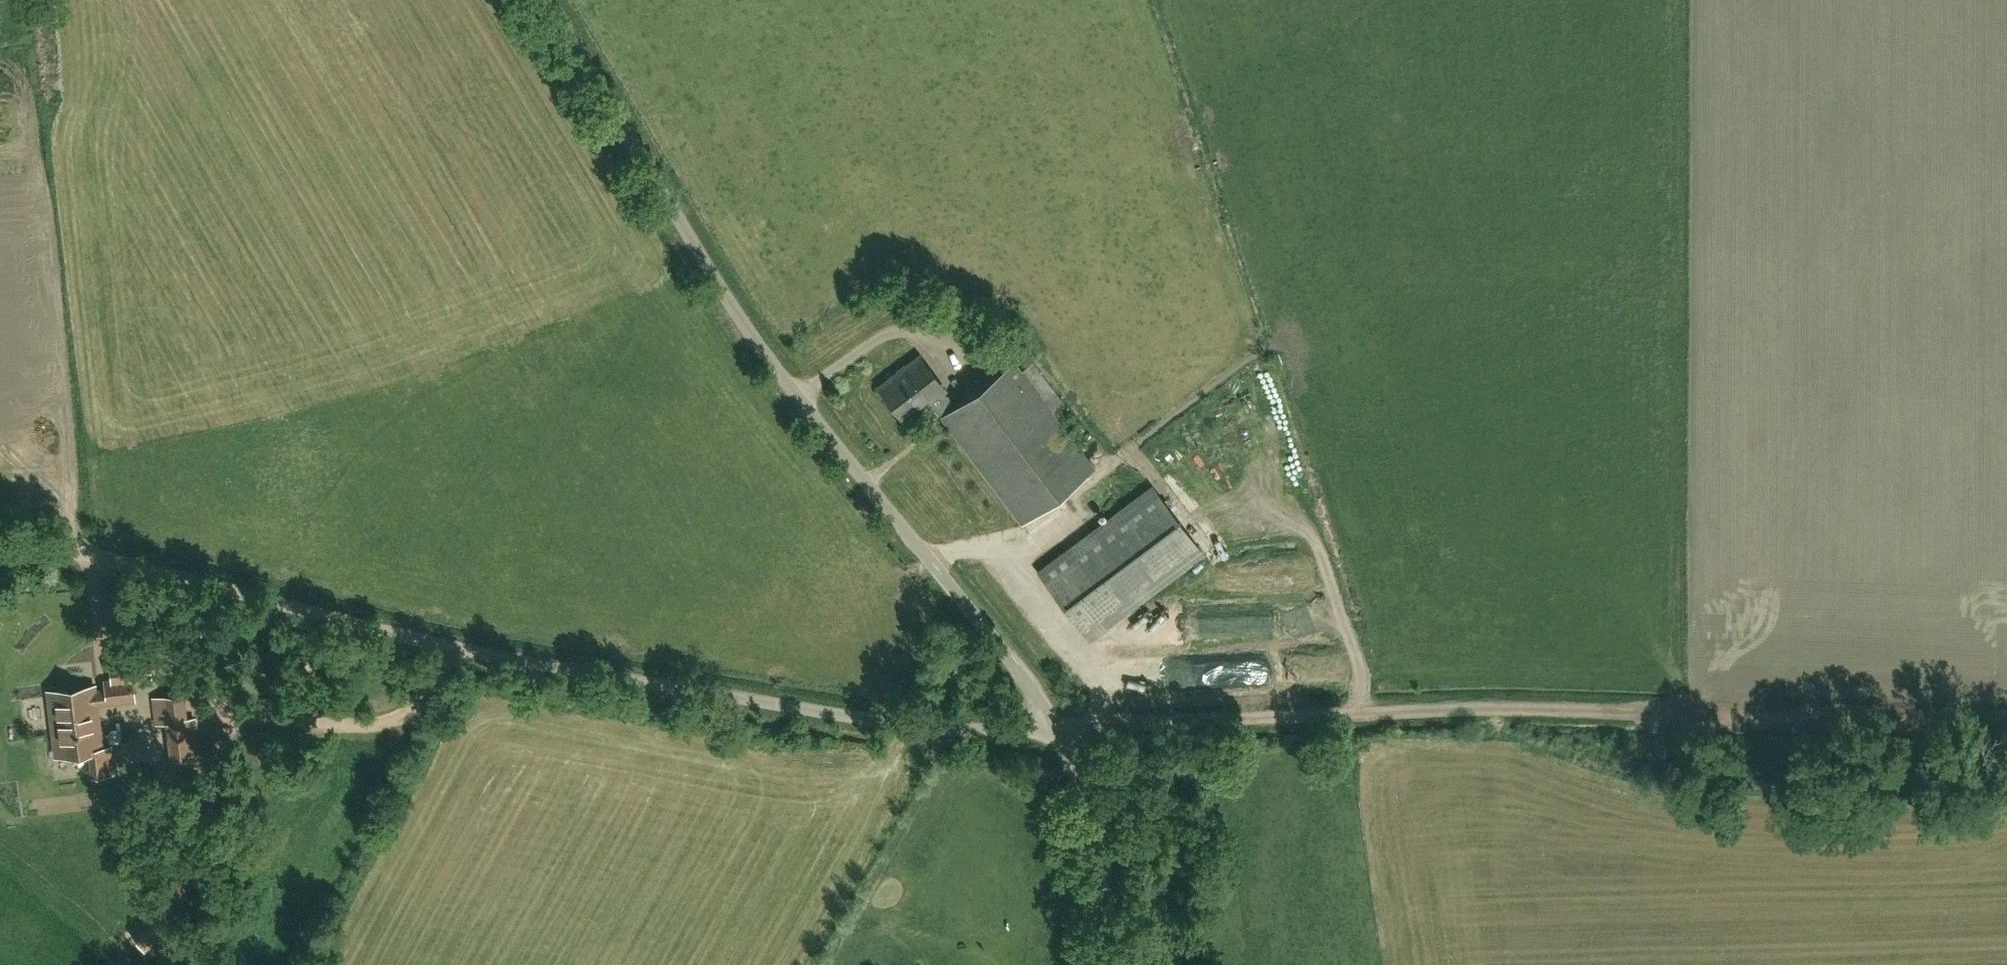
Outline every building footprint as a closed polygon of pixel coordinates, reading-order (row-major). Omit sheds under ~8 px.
[(945,389),(920,355),(877,387),(903,421),(930,400),(942,416),(941,417),(1022,523),(1095,468),(1014,361),(955,406),(943,390),(945,389)] [(1152,486),(1039,571),(1091,640),(1204,555),(1152,486)] [(94,686),(65,690),(47,692),(55,756),(89,752),(92,775),(112,773),(110,748),(102,749),(96,702),(107,701),(107,703),(134,700),(132,683),(150,681),(147,655),(109,660),(112,681),(105,681),(106,693),(95,694),(94,686)] [(169,746),(196,743),(193,718),(185,719),(166,721),(169,746)] [(143,952),(163,932),(151,920),(131,940),(143,952)]
